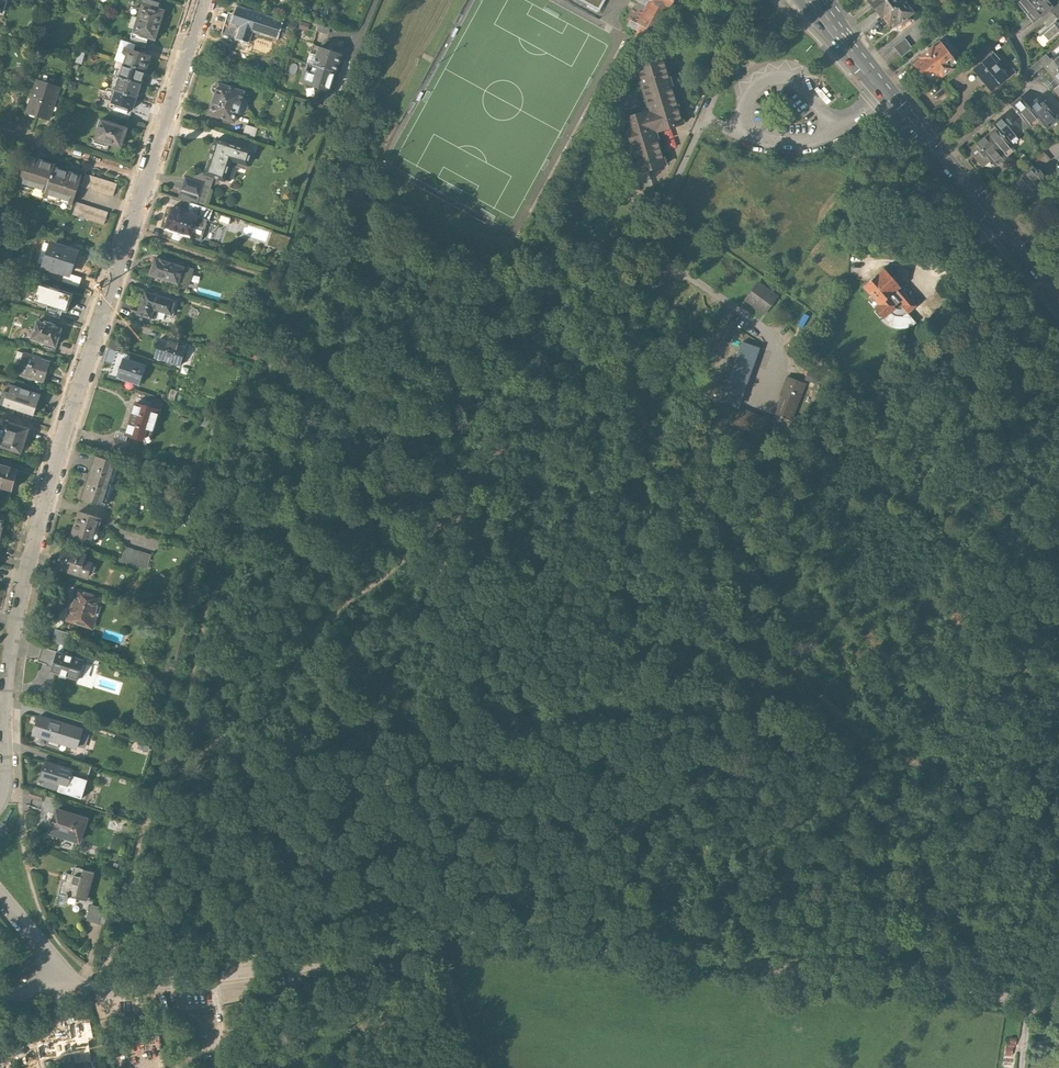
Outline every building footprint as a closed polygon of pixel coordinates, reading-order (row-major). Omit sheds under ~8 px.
[(600,12),(606,0),(578,0),(600,12)] [(655,34),(669,10),(651,0),(648,6),(638,24),(642,26),(655,34)] [(669,10),(675,0),(651,0),(669,10)] [(873,15),(894,0),(862,0),(873,15)] [(899,0),(894,0),(873,15),(890,37),(914,19),(899,0)] [(1015,5),(1032,25),(1043,17),(1029,0),(1021,0),(1015,5)] [(1043,17),(1053,8),(1047,0),(1029,0),(1043,17)] [(144,1),(139,15),(162,23),(166,9),(160,7),(144,1)] [(279,23),(236,9),(232,23),(241,26),(237,38),(247,41),(251,29),(274,37),(279,23)] [(139,15),(132,36),(148,41),(150,36),(156,38),(162,23),(139,15)] [(1038,37),(1049,51),(1058,42),(1058,19),(1038,37)] [(639,32),(642,26),(638,24),(631,20),(628,26),(639,32)] [(647,49),(655,34),(642,26),(639,32),(633,42),(647,49)] [(902,56),(914,47),(906,36),(894,45),(902,56)] [(134,46),(121,42),(115,60),(125,64),(146,71),(151,56),(133,50),(134,46)] [(937,44),(911,65),(931,89),(957,68),(937,44)] [(341,54),(318,47),(309,74),(303,72),(300,82),(329,91),(341,54)] [(1050,81),(1058,73),(1058,55),(1041,70),(1050,81)] [(677,107),(663,59),(636,67),(640,81),(646,100),(650,115),(644,117),(642,114),(623,120),(626,132),(626,133),(630,147),(631,146),(634,159),(638,173),(648,170),(665,164),(656,132),(683,123),(678,107),(677,107)] [(1007,81),(990,61),(973,75),(990,96),(1007,81)] [(125,64),(120,78),(142,85),(146,71),(125,64)] [(714,74),(699,66),(695,75),(697,76),(696,79),(697,82),(704,85),(707,84),(708,81),(710,82),(714,74)] [(1058,91),(1058,73),(1050,81),(1058,91)] [(137,98),(142,85),(120,78),(116,91),(137,98)] [(38,80),(28,112),(50,119),(60,88),(38,80)] [(244,90),(218,82),(208,114),(234,122),(236,115),(239,115),(242,114),(245,113),(247,110),(248,107),(247,104),(246,102),(244,100),(242,98),(244,90)] [(108,106),(108,108),(109,109),(110,109),(112,110),(113,109),(114,109),(115,108),(115,106),(115,105),(115,104),(133,110),(137,98),(116,91),(112,102),(110,102),(109,103),(108,104),(108,106)] [(1028,111),(1019,102),(1009,110),(1029,132),(1039,124),(1028,111)] [(1057,126),(1037,103),(1028,111),(1039,124),(1047,134),(1057,126)] [(128,127),(103,119),(96,139),(122,147),(128,127)] [(1022,142),(1002,120),(992,129),(997,134),(1012,150),(1022,142)] [(257,128),(245,124),(242,135),(254,139),(257,128)] [(997,134),(986,144),(1003,163),(1014,153),(1012,150),(997,134)] [(252,149),(214,136),(202,172),(213,176),(223,179),(230,159),(246,164),(252,149)] [(986,144),(975,154),(992,173),(1003,163),(986,144)] [(29,155),(20,181),(47,190),(56,166),(56,164),(29,155)] [(83,175),(56,166),(47,190),(46,194),(74,203),(83,175)] [(1032,169),(1021,178),(1040,200),(1052,190),(1032,169)] [(204,205),(213,176),(202,172),(196,170),(193,178),(203,182),(198,195),(196,202),(204,205)] [(648,170),(638,173),(643,191),(653,188),(648,170)] [(86,174),(82,187),(113,197),(117,184),(86,174)] [(587,185),(597,189),(601,179),(592,175),(587,185)] [(198,195),(203,182),(193,178),(185,176),(180,190),(198,195)] [(1021,178),(1010,188),(1029,210),(1040,200),(1021,178)] [(659,191),(653,188),(643,191),(646,199),(652,202),(654,201),(659,191)] [(196,202),(198,195),(180,190),(178,196),(196,202)] [(108,212),(77,202),(73,215),(104,225),(108,212)] [(189,202),(186,211),(196,214),(195,216),(206,220),(208,221),(212,210),(189,202)] [(186,211),(169,205),(162,227),(189,236),(195,216),(196,214),(186,211)] [(206,220),(195,216),(189,236),(200,239),(206,220)] [(82,250),(54,240),(45,266),(73,275),(82,250)] [(182,265),(153,255),(147,272),(177,282),(182,265)] [(192,269),(182,265),(177,282),(187,285),(192,269)] [(884,269),(864,287),(879,304),(875,308),(883,318),(895,308),(899,304),(908,314),(916,306),(884,269)] [(75,294),(45,284),(39,303),(48,306),(62,310),(69,313),(75,294)] [(775,296),(759,284),(747,300),(763,312),(775,296)] [(174,300),(143,290),(136,313),(149,318),(152,308),(170,314),(174,300)] [(916,323),(908,314),(899,304),(895,308),(883,318),(880,320),(885,325),(891,328),(898,330),(905,329),(911,327),(916,323)] [(48,306),(45,314),(59,319),(62,310),(48,306)] [(63,328),(40,320),(33,340),(56,348),(63,328)] [(185,346),(159,338),(154,356),(179,364),(185,346)] [(116,379),(117,377),(123,359),(125,354),(117,351),(108,376),(116,379)] [(42,359),(26,353),(19,374),(43,382),(50,363),(42,360),(42,359)] [(145,366),(123,359),(117,377),(139,384),(145,366)] [(743,365),(741,370),(749,373),(751,368),(743,365)] [(737,409),(731,424),(762,435),(769,418),(739,407),(751,374),(749,373),(741,370),(734,389),(733,388),(726,405),(737,409)] [(820,374),(809,370),(805,379),(816,383),(820,374)] [(806,383),(788,376),(781,394),(784,395),(776,414),(792,420),(806,383)] [(41,394),(13,385),(11,393),(9,393),(5,406),(34,415),(41,394)] [(134,401),(129,417),(154,425),(159,410),(134,401)] [(149,441),(154,425),(129,417),(123,433),(149,441)] [(4,419),(0,431),(0,444),(23,452),(31,428),(4,419)] [(117,463),(92,455),(78,498),(104,506),(117,463)] [(0,464),(0,486),(14,490),(19,470),(0,464)] [(100,519),(76,512),(69,537),(93,544),(100,519)] [(83,554),(60,547),(54,568),(85,577),(90,563),(81,560),(83,554)] [(151,555),(125,547),(120,561),(146,569),(151,555)] [(101,596),(76,589),(67,621),(92,628),(101,596)] [(55,640),(68,641),(68,630),(56,630),(55,640)] [(57,653),(42,648),(38,662),(46,664),(47,662),(54,664),(57,653)] [(84,661),(57,653),(54,664),(52,671),(78,679),(84,661)] [(53,712),(51,720),(56,722),(57,718),(82,726),(83,722),(53,712)] [(51,720),(37,716),(31,736),(58,744),(62,731),(79,737),(82,726),(57,718),(56,722),(51,720)] [(73,771),(45,762),(40,778),(68,787),(73,771)] [(44,795),(28,790),(26,797),(42,802),(44,795)] [(86,819),(54,809),(46,833),(78,843),(86,819)] [(61,881),(58,894),(67,896),(86,902),(94,873),(73,867),(71,875),(66,874),(64,882),(61,881)] [(67,896),(58,894),(57,893),(54,904),(64,906),(67,896)] [(103,909),(90,905),(86,921),(98,924),(103,909)] [(89,1027),(61,1031),(62,1038),(65,1057),(67,1067),(94,1063),(89,1027)] [(65,1057),(62,1038),(35,1042),(38,1061),(65,1057)]
